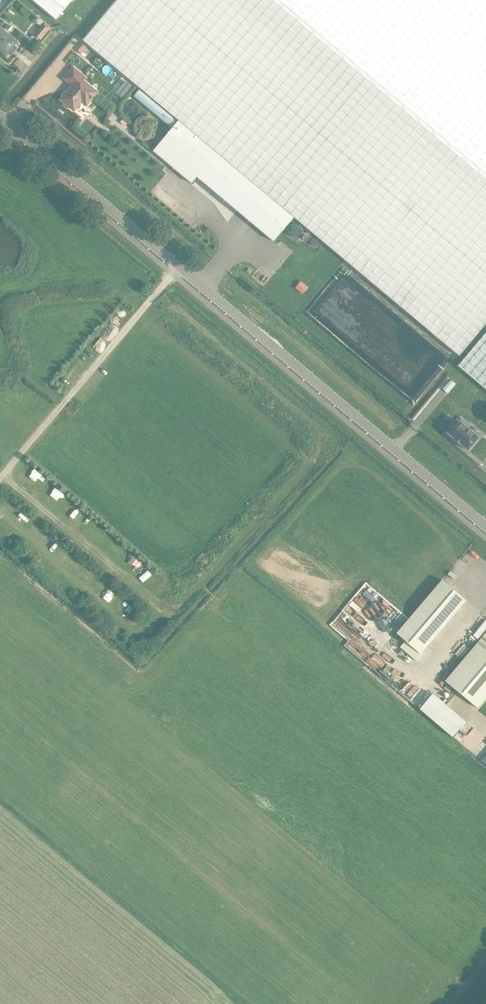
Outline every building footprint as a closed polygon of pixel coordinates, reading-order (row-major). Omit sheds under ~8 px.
[(55,20),(71,0),(31,0),(55,20)] [(294,217),(459,356),(463,350),(485,323),(485,0),(117,0),(83,40),(178,120),(294,217)] [(35,34),(43,39),(52,25),(43,20),(35,34)] [(6,55),(16,43),(0,29),(0,51),(6,55)] [(86,105),(97,92),(82,80),(84,77),(73,68),(64,78),(73,86),(67,92),(65,92),(63,95),(63,98),(61,100),(64,102),(64,104),(67,106),(69,106),(74,110),(75,108),(78,108),(80,105),(80,103),(82,101),(86,105)] [(123,97),(133,85),(127,79),(116,91),(123,97)] [(153,151),(192,183),(197,177),(274,241),(294,217),(178,120),(153,151)] [(304,293),(309,286),(302,280),(296,286),(304,293)] [(458,366),(485,389),(485,332),(458,366)] [(457,420),(446,432),(467,450),(478,437),(465,427),(468,424),(462,419),(459,422),(457,420)] [(473,447),(485,457),(485,456),(485,433),(485,432),(473,447)] [(44,487),(50,491),(55,484),(48,480),(44,487)] [(3,507),(11,514),(17,507),(8,500),(3,507)] [(38,538),(47,545),(53,537),(44,530),(38,538)] [(111,532),(105,540),(113,546),(119,537),(111,532)] [(396,633),(405,640),(400,647),(415,660),(466,600),(442,579),(396,633)] [(485,697),(485,632),(445,681),(477,708),(485,697)] [(452,737),(465,721),(433,693),(419,708),(452,737)]
